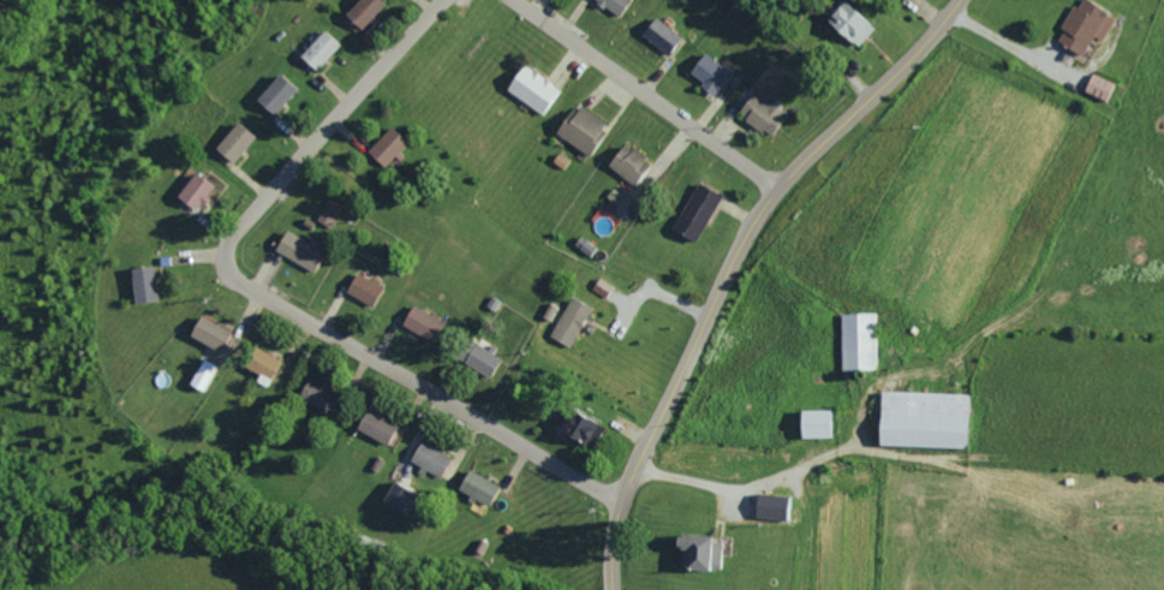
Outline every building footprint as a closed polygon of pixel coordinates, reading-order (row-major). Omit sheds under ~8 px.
[(359,29),(382,4),(377,0),(355,0),(342,14),(359,29)] [(615,16),(626,0),(591,0),(615,16)] [(852,48),(873,29),(846,0),(843,0),(824,17),(852,48)] [(1084,0),(1080,0),(1076,7),(1072,5),(1052,40),(1079,56),(1092,35),(1101,40),(1114,18),(1084,0)] [(638,32),(663,55),(679,38),(654,16),(638,32)] [(314,71),(338,45),(322,29),(297,55),(314,71)] [(684,72),(709,95),(728,74),(702,52),(684,72)] [(502,87),(540,116),(558,91),(520,63),(502,87)] [(273,115),(294,87),(274,72),(253,101),(273,115)] [(1082,91),(1108,102),(1116,84),(1090,73),(1082,91)] [(783,115),(750,91),(735,113),(768,136),(783,115)] [(605,124),(573,102),(552,133),(585,155),(605,124)] [(212,148),(229,163),(252,138),(235,122),(212,148)] [(381,167),(405,144),(389,127),(365,150),(381,167)] [(648,162),(619,142),(603,166),(632,185),(648,162)] [(214,187),(193,171),(174,196),(195,212),(214,187)] [(719,196),(694,182),(668,229),(693,242),(719,196)] [(315,220),(331,229),(342,207),(327,199),(315,220)] [(272,252),(311,270),(321,250),(282,231),(272,252)] [(571,244),(588,257),(594,248),(578,236),(571,244)] [(132,304),(155,300),(150,266),(127,269),(132,304)] [(352,272),(343,294),(371,306),(380,284),(352,272)] [(588,307),(569,297),(548,337),(567,347),(588,307)] [(399,326),(430,341),(440,320),(408,306),(399,326)] [(875,334),(874,313),(838,313),(840,370),(875,369),(874,334),(875,334)] [(228,329),(196,315),(186,337),(219,351),(228,329)] [(498,358),(473,342),(460,362),(486,378),(498,358)] [(280,359),(250,345),(240,367),(256,374),(253,381),(267,388),(280,359)] [(216,366),(199,358),(187,384),(204,392),(216,366)] [(326,410),(334,388),(305,378),(297,400),(326,410)] [(876,446),(964,448),(965,394),(877,392),(876,446)] [(395,426),(366,408),(353,428),(382,446),(395,426)] [(557,435),(593,449),(603,424),(568,409),(557,435)] [(831,410),(796,410),(797,438),(831,438),(831,410)] [(421,469),(437,478),(449,458),(418,441),(407,460),(421,469)] [(485,507),(496,485),(465,469),(455,489),(467,496),(466,497),(485,507)] [(412,492),(388,481),(378,503),(401,514),(412,492)] [(752,519),(789,520),(790,496),(752,495),(752,519)] [(681,549),(679,570),(705,571),(707,536),(670,534),(669,548),(681,549)]
